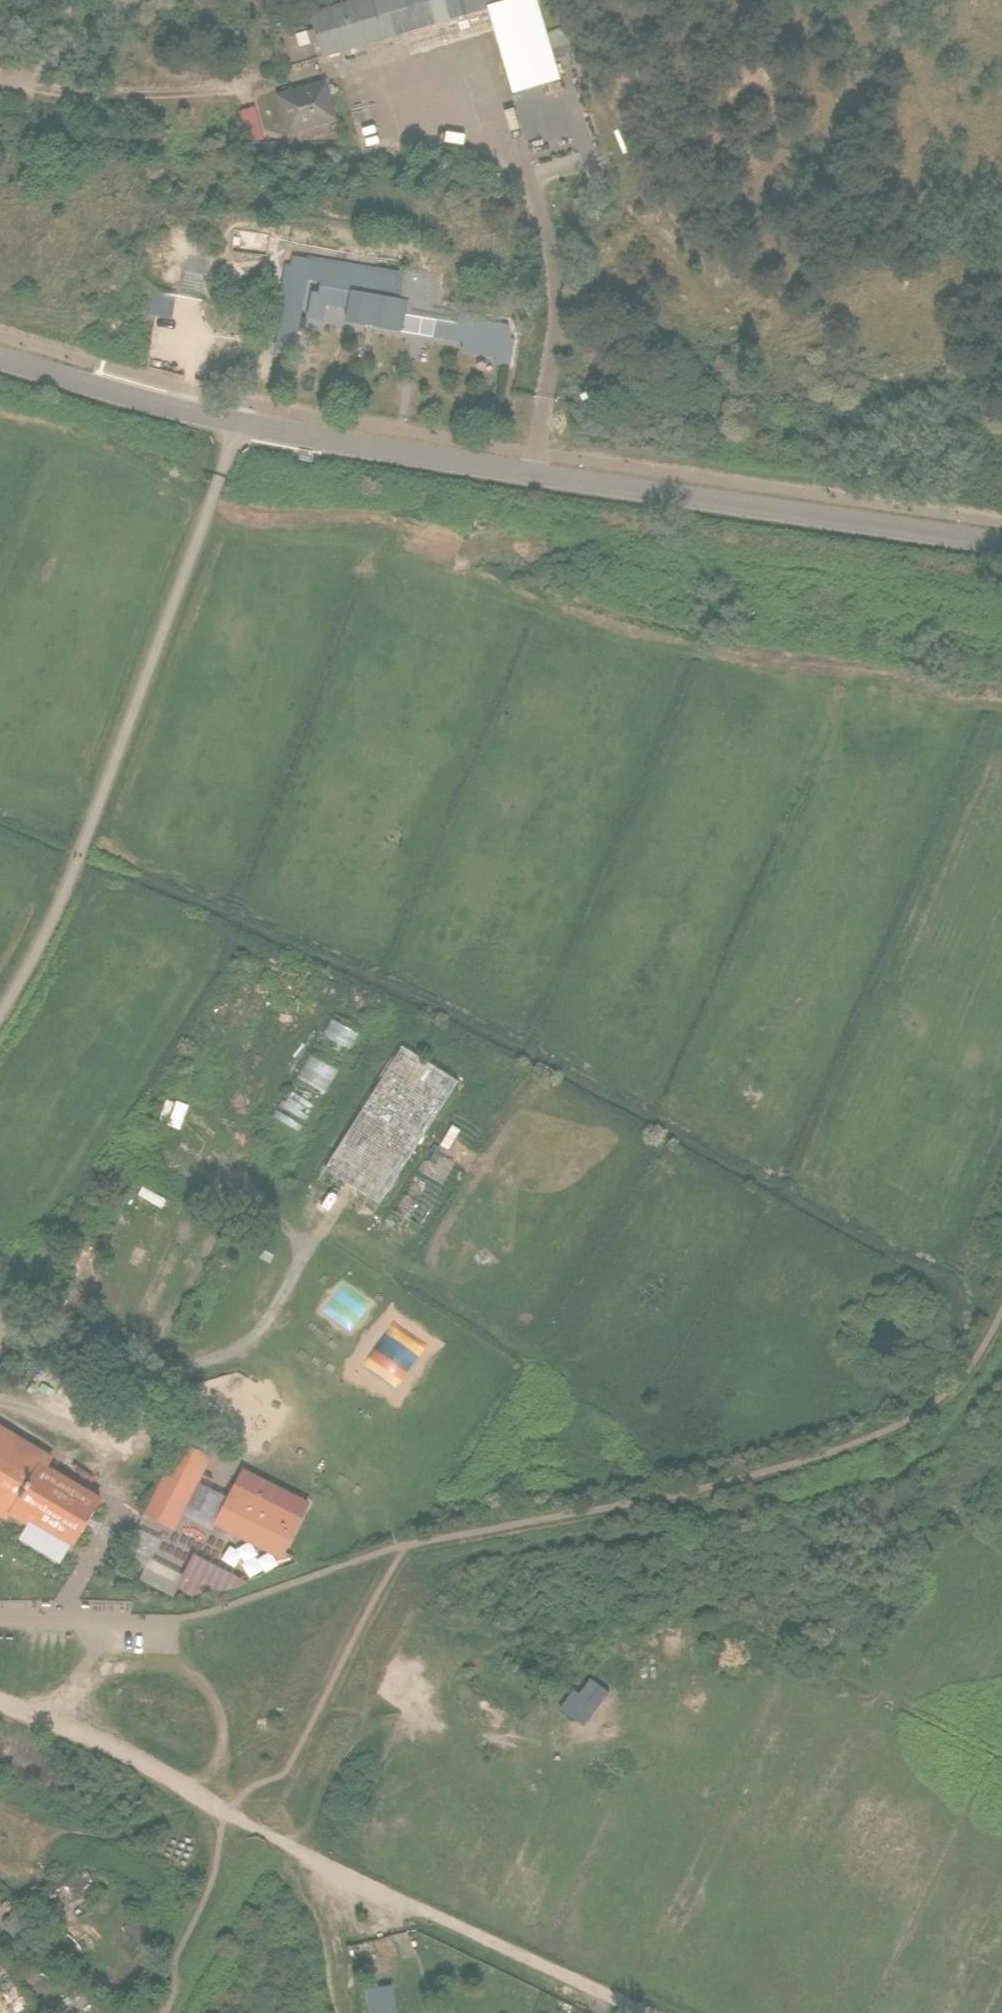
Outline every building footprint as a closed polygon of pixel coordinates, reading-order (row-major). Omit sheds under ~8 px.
[(303,25),(314,62),(500,8),(497,0),(389,0),(303,25)] [(521,8),(476,21),(499,103),(545,90),(521,8)] [(325,82),(276,95),(286,134),(335,121),(325,82)] [(261,105),(246,108),(253,142),(268,139),(261,105)] [(9,127),(0,128),(0,143),(10,143),(9,127)] [(288,257),(268,349),(286,353),(301,287),(342,296),(335,323),(433,345),(437,324),(385,313),(393,280),(288,257)] [(293,1146),(355,1043),(328,1026),(265,1129),(293,1146)] [(362,1228),(448,1094),(392,1058),(306,1192),(362,1228)] [(186,1127),(194,1104),(172,1096),(164,1119),(186,1127)] [(165,1129),(157,1152),(171,1157),(179,1134),(165,1129)] [(178,1304),(166,1326),(174,1330),(186,1308),(178,1304)] [(0,1431),(0,1519),(64,1555),(96,1499),(42,1469),(48,1459),(0,1431)] [(130,1529),(167,1546),(188,1498),(197,1477),(163,1461),(130,1529)] [(271,1574),(296,1524),(222,1488),(211,1510),(197,1538),(271,1574)] [(575,1739),(590,1719),(565,1701),(550,1722),(575,1739)]
